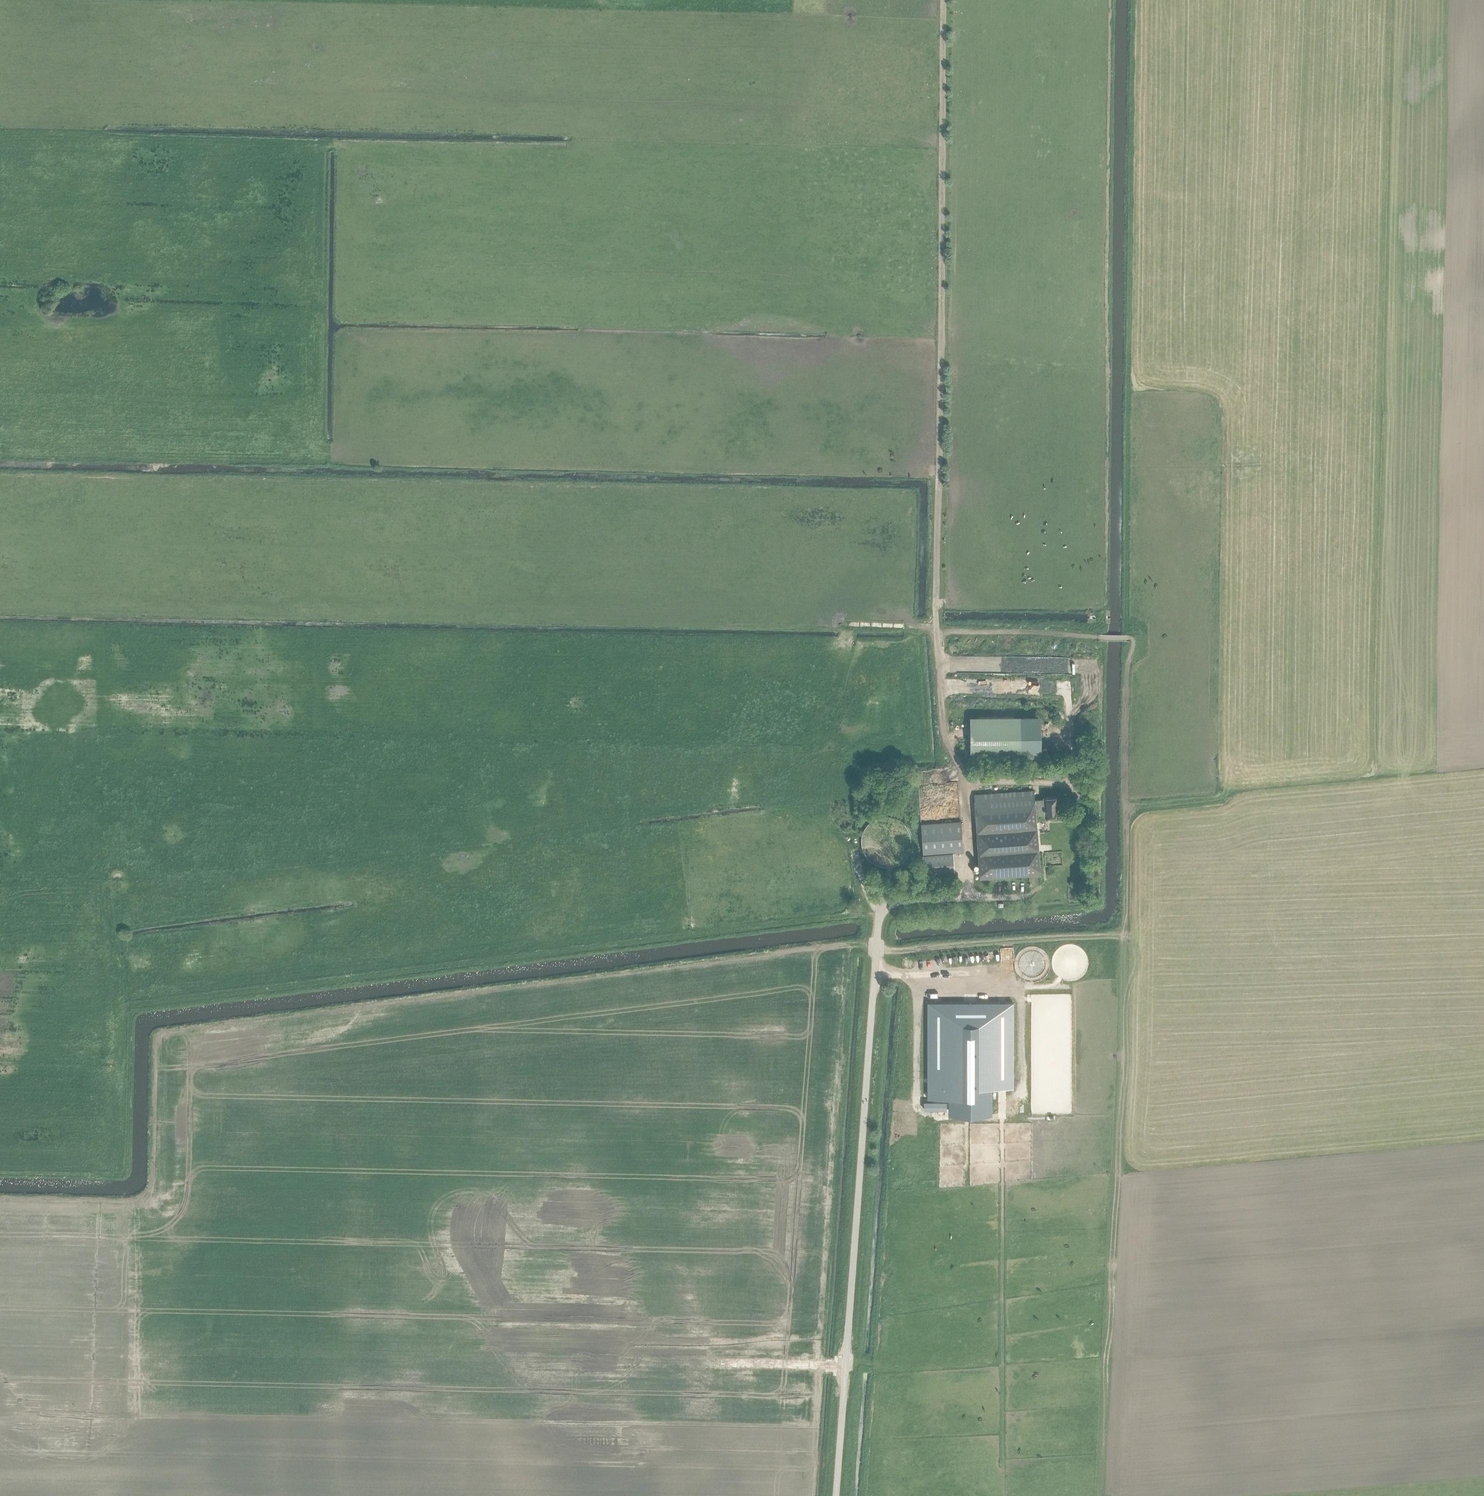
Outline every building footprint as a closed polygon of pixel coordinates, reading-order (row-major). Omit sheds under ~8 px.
[(1060,657),(1060,673),(1074,673),(1074,657),(1060,657)] [(969,717),(970,757),(1020,757),(1020,717),(969,717)] [(1048,765),(1048,778),(1061,778),(1061,765),(1048,765)] [(1044,799),(1035,800),(1034,791),(974,795),(980,879),(1040,875),(1036,815),(1045,815),(1045,816),(1059,815),(1057,797),(1044,798),(1044,799)] [(963,852),(961,822),(921,825),(923,855),(963,852)] [(955,873),(953,853),(923,855),(924,876),(955,873)] [(928,1002),(928,1099),(949,1099),(949,1109),(992,1109),(991,1088),(1013,1088),(1013,1002),(928,1002)] [(946,1110),(946,1102),(924,1102),(924,1110),(946,1110)]
